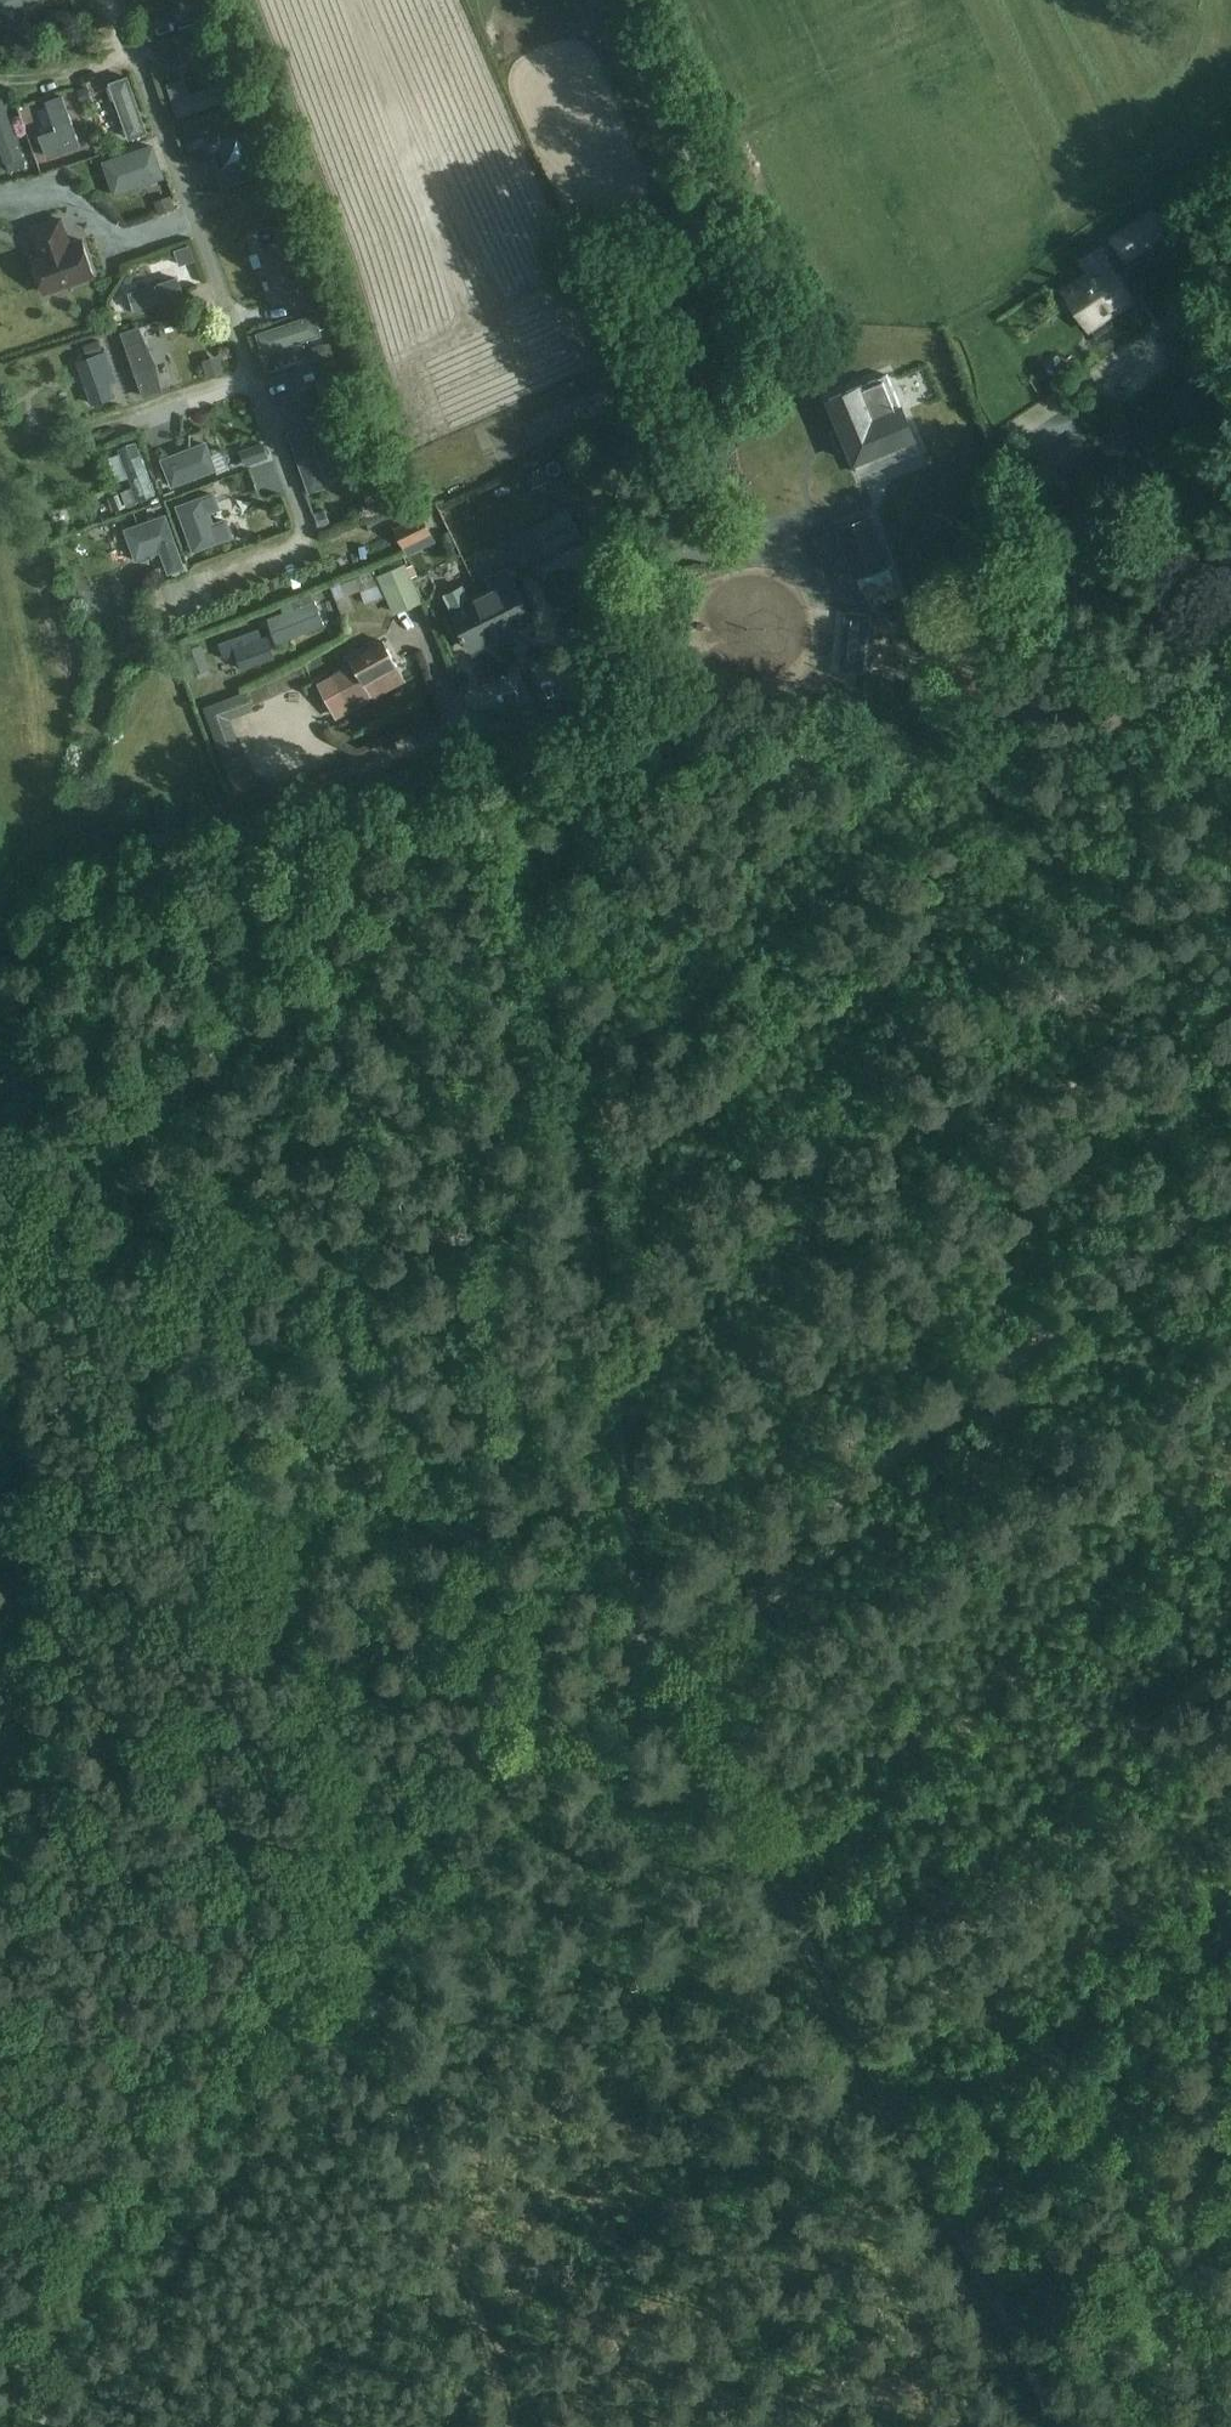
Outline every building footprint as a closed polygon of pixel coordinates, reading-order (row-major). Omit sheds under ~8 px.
[(26,0),(0,0),(0,9),(26,0)] [(210,11),(195,16),(201,34),(216,29),(210,11)] [(196,21),(181,26),(186,41),(201,36),(196,21)] [(119,116),(138,112),(126,59),(107,64),(119,116)] [(184,77),(167,82),(178,115),(232,97),(226,80),(190,92),(184,77)] [(79,142),(62,93),(47,99),(56,126),(40,131),(48,153),(79,142)] [(227,101),(210,107),(227,152),(243,146),(227,101)] [(8,131),(0,109),(0,134),(8,131)] [(248,156),(217,168),(223,183),(270,166),(255,126),(252,127),(239,131),(248,156)] [(100,158),(112,193),(164,175),(152,140),(100,158)] [(1125,260),(1168,232),(1153,210),(1110,239),(1125,260)] [(98,278),(85,242),(72,247),(63,222),(35,232),(44,257),(35,260),(48,296),(98,278)] [(289,238),(260,248),(272,286),(280,284),(284,298),(306,292),(289,238)] [(195,257),(190,243),(176,247),(180,262),(195,257)] [(1099,248),(1083,259),(1092,273),(1069,289),(1092,323),(1131,296),(1099,248)] [(177,275),(130,290),(135,307),(161,299),(167,317),(189,309),(177,275)] [(262,353),(321,333),(313,311),(254,331),(262,353)] [(120,329),(143,396),(161,390),(137,323),(120,329)] [(78,389),(105,383),(97,341),(69,346),(78,389)] [(224,369),(219,352),(203,358),(208,374),(224,369)] [(252,366),(260,381),(282,370),(275,355),(252,366)] [(885,447),(912,436),(887,375),(830,399),(861,471),(890,459),(885,447)] [(281,379),(260,387),(266,405),(288,397),(281,379)] [(285,428),(307,491),(328,484),(306,421),(285,428)] [(251,429),(230,436),(235,451),(256,444),(251,429)] [(1077,432),(1054,449),(1049,442),(1022,462),(1052,502),(1080,481),(1075,474),(1096,458),(1077,432)] [(205,438),(158,456),(170,485),(216,468),(205,438)] [(134,439),(116,446),(137,499),(155,492),(134,439)] [(527,472),(532,483),(547,476),(542,465),(527,472)] [(215,489),(177,503),(194,548),(234,534),(227,516),(215,520),(211,509),(221,506),(215,489)] [(521,565),(584,534),(571,507),(507,538),(521,565)] [(892,564),(873,512),(837,526),(838,528),(816,536),(827,566),(847,559),(854,578),(892,564)] [(166,513),(125,527),(136,558),(161,549),(169,570),(185,564),(166,513)] [(394,529),(403,547),(432,533),(422,514),(394,529)] [(378,575),(395,613),(424,600),(406,561),(405,561),(402,556),(379,567),(381,573),(378,575)] [(345,567),(320,573),(328,601),(341,597),(336,581),(348,578),(345,567)] [(493,588),(482,594),(501,633),(533,617),(531,612),(534,610),(538,605),(529,588),(523,587),(520,589),(509,567),(488,577),(493,588)] [(501,633),(482,594),(470,599),(463,584),(445,593),(472,647),(501,633)] [(300,596),(304,604),(296,606),(293,601),(282,606),(283,612),(269,618),(278,642),(325,623),(313,591),(300,596)] [(867,617),(849,615),(844,668),(862,670),(867,617)] [(268,635),(262,637),(259,628),(220,642),(225,658),(237,654),(242,668),(275,657),(268,635)] [(397,666),(397,665),(384,640),(350,658),(353,663),(334,673),(352,708),(404,680),(397,666)] [(191,666),(208,660),(202,642),(184,649),(191,666)] [(243,749),(241,744),(232,719),(256,710),(248,690),(205,706),(223,757),(243,749)]
